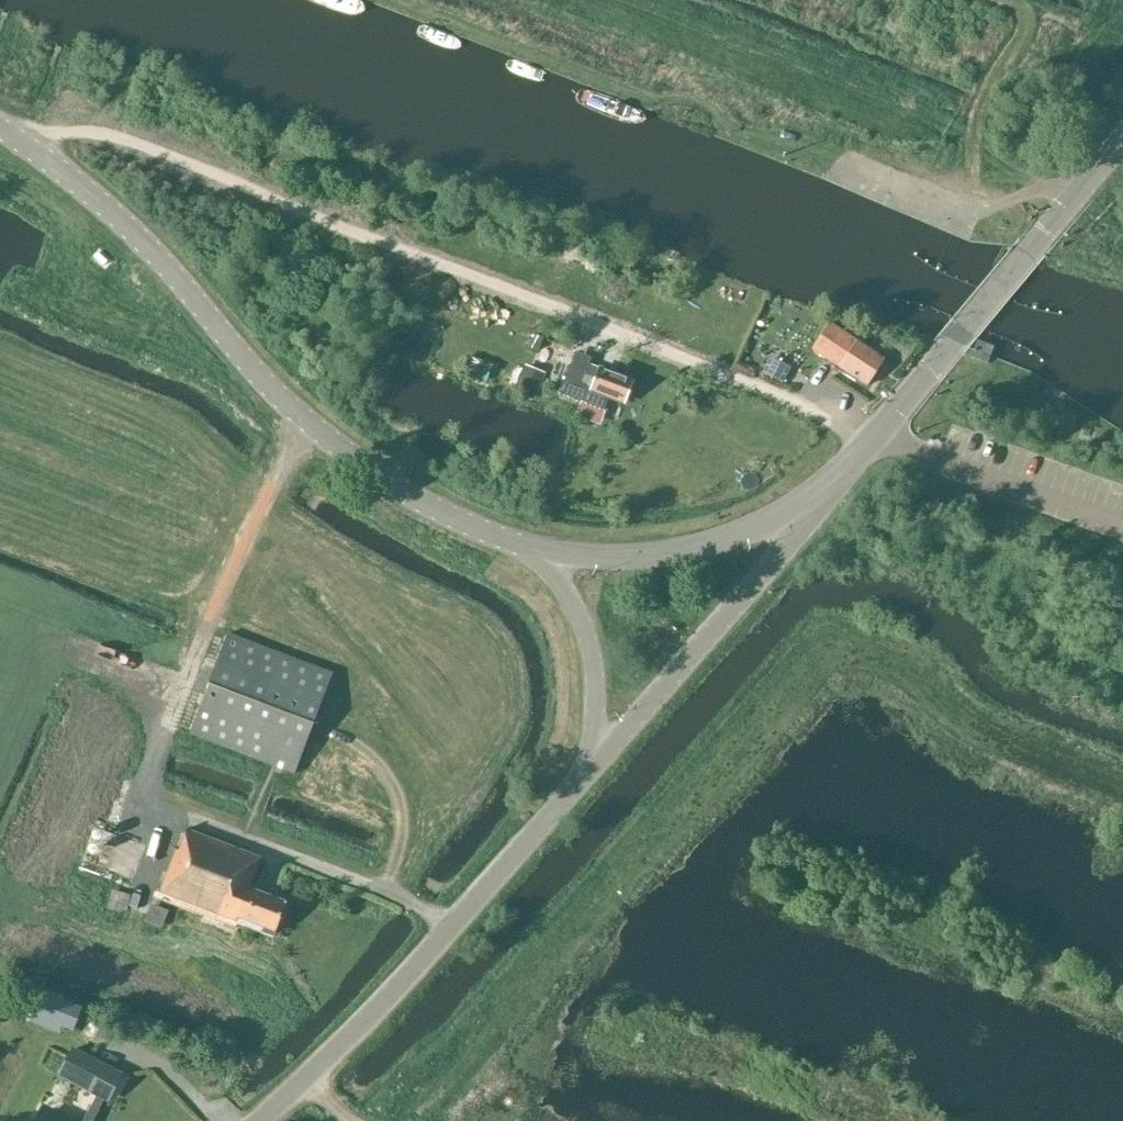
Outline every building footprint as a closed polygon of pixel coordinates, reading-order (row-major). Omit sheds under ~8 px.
[(867,386),(885,360),(829,323),(811,350),(867,386)] [(527,347),(538,351),(541,341),(531,337),(527,347)] [(991,356),(974,349),(971,358),(988,364),(991,356)] [(604,411),(609,397),(624,403),(632,382),(599,369),(589,365),(592,357),(576,352),(560,394),(604,411)] [(783,383),(791,367),(771,356),(762,372),(783,383)] [(470,357),(464,373),(487,382),(493,365),(470,357)] [(515,387),(535,396),(545,374),(524,365),(515,387)] [(1012,408),(999,402),(994,412),(1007,418),(1012,408)] [(190,735),(295,775),(333,675),(228,635),(190,735)] [(235,917),(276,932),(286,904),(249,890),(261,859),(187,832),(180,851),(176,850),(160,892),(234,920),(235,917)] [(111,891),(106,909),(124,914),(129,896),(111,891)] [(149,904),(142,922),(160,929),(167,912),(149,904)] [(73,1031),(82,1008),(41,992),(30,1023),(60,1034),(62,1027),(73,1031)] [(101,1099),(108,1102),(122,1076),(70,1049),(56,1076),(96,1096),(83,1120),(89,1120),(101,1099)] [(30,1114),(27,1119),(30,1120),(71,1120),(41,1105),(38,1111),(33,1109),(30,1114)]
